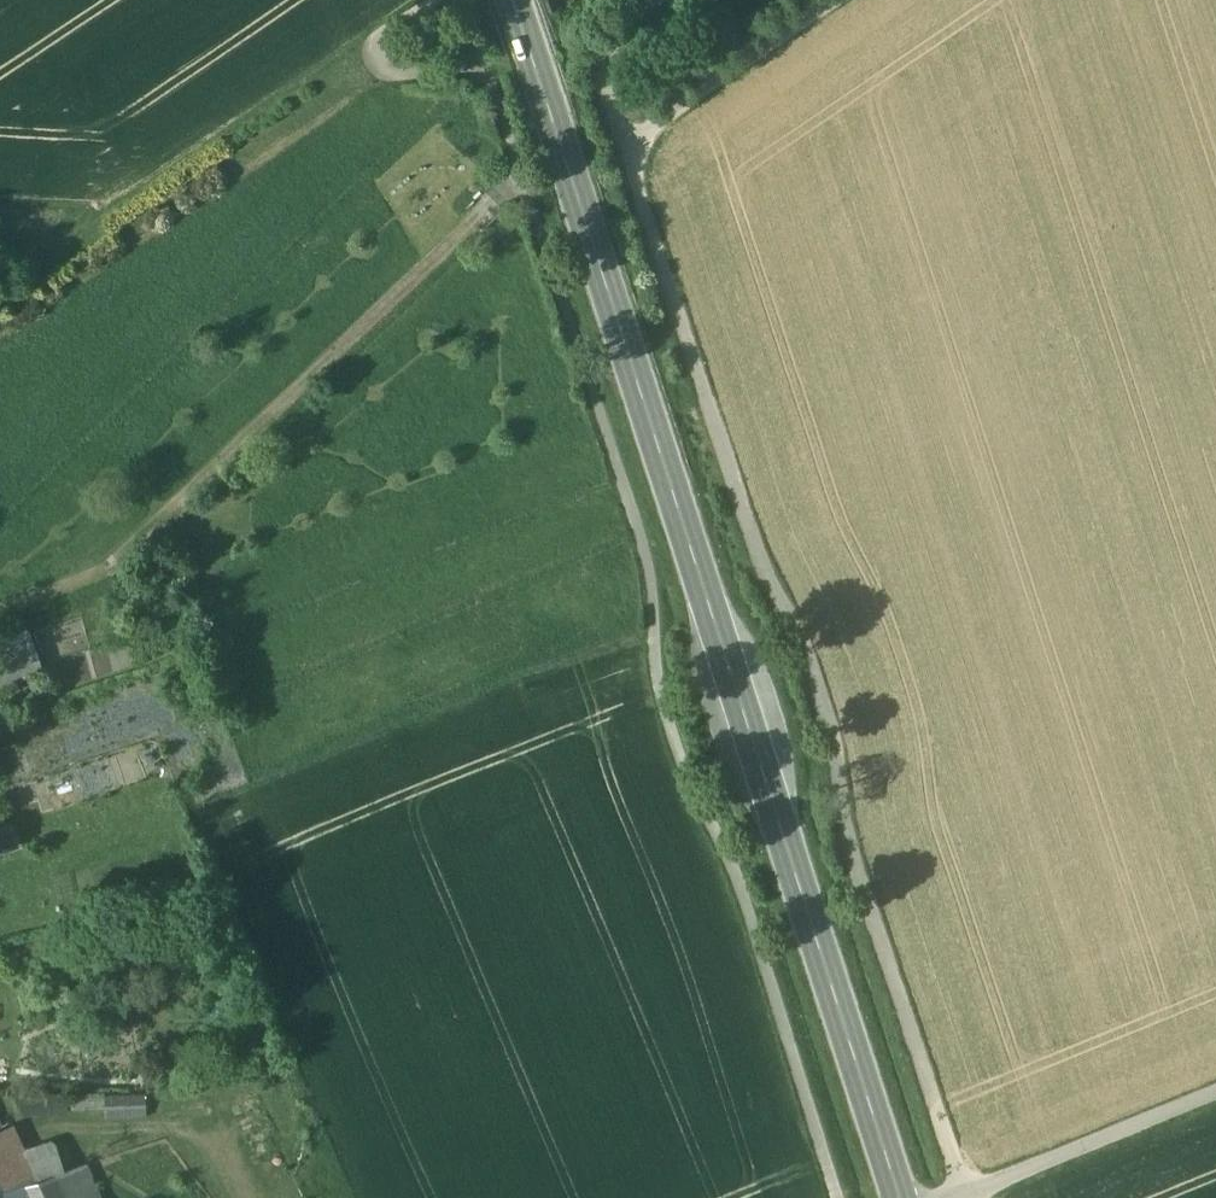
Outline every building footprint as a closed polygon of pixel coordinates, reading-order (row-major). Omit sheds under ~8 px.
[(0,640),(0,684),(1,685),(41,670),(27,630),(0,640)] [(20,846),(14,823),(0,827),(0,851),(20,846)] [(146,1094),(105,1095),(106,1117),(147,1115),(146,1094)] [(3,1192),(36,1181),(13,1124),(0,1130),(0,1186),(3,1192)] [(3,1192),(5,1197),(99,1197),(83,1165),(36,1181),(3,1192)]
